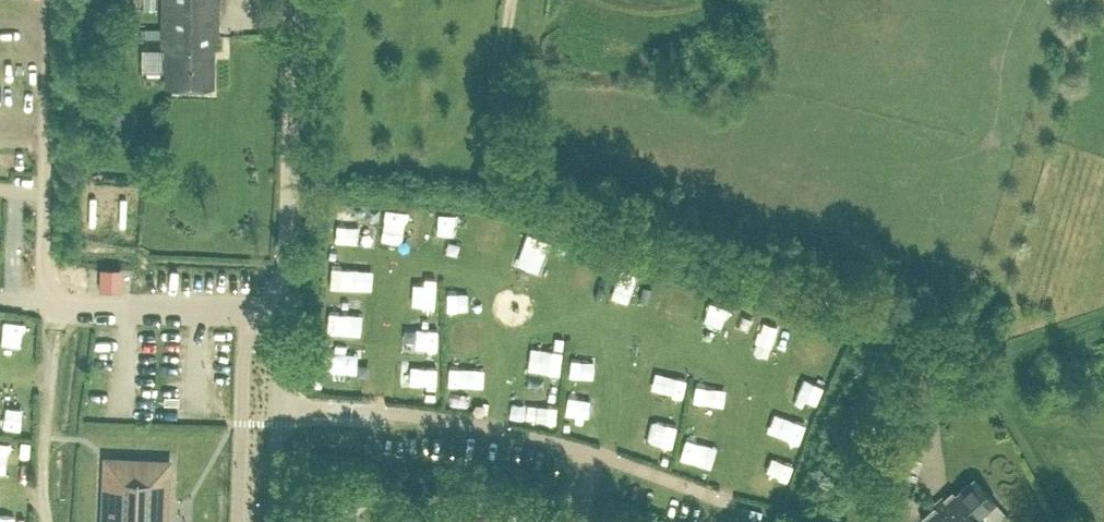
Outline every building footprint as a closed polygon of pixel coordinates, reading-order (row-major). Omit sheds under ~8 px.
[(159,44),(164,44),(164,83),(211,83),(211,34),(216,34),(216,0),(160,0),(159,44)] [(118,73),(118,56),(103,56),(103,73),(118,73)] [(421,243),(422,217),(404,217),(403,242),(421,243)] [(449,243),(473,244),(474,220),(451,219),(449,243)] [(627,277),(624,300),(654,304),(656,280),(627,277)] [(105,304),(135,304),(136,289),(105,288),(105,304)] [(479,291),(457,292),(459,313),(480,311),(479,291)] [(418,328),(415,346),(438,350),(441,332),(418,328)] [(437,366),(417,368),(418,388),(439,387),(437,366)] [(471,406),(476,390),(456,385),(452,401),(471,406)] [(161,519),(159,519),(159,506),(162,507),(163,479),(157,478),(158,461),(104,459),(102,521),(161,521),(161,519)] [(978,512),(992,500),(971,477),(945,501),(941,496),(932,504),(937,510),(924,521),(981,521),(979,520),(975,515),(978,512)] [(355,498),(367,500),(370,485),(357,483),(355,498)] [(357,499),(336,499),(336,521),(356,521),(357,499)]
